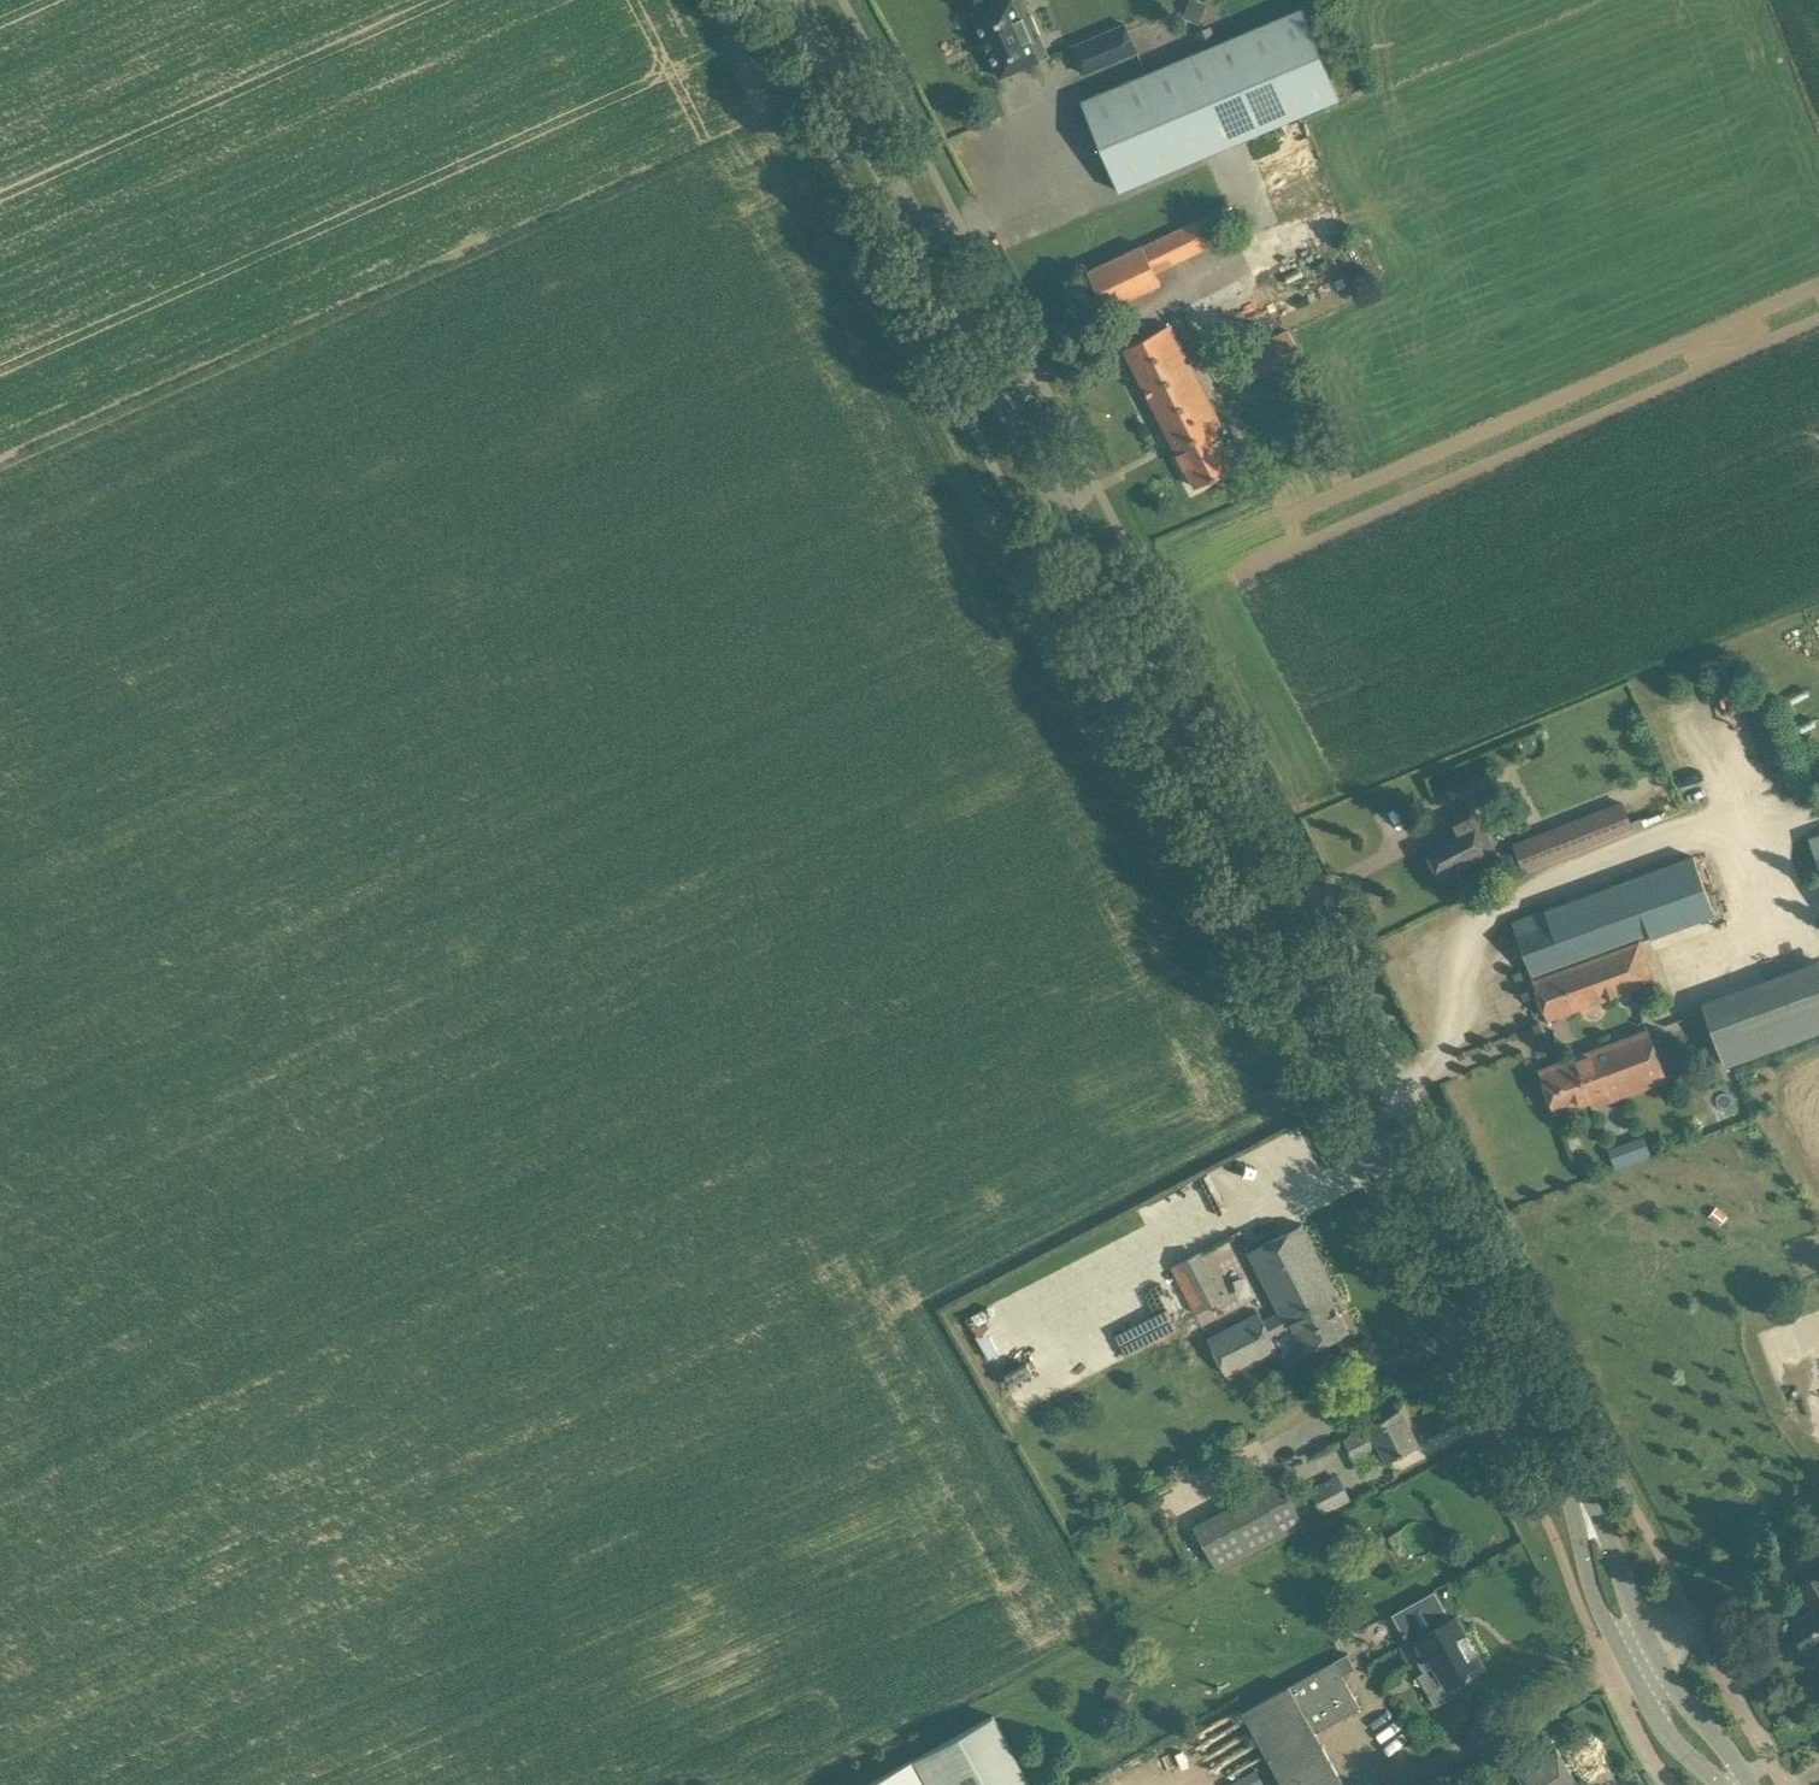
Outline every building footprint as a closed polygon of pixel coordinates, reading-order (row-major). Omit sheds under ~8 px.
[(1042,34),(1032,12),(1021,17),(1013,0),(1003,0),(974,13),(1000,76),(1039,60),(1030,39),(1042,34)] [(1340,98),(1302,7),(1082,99),(1120,190),(1340,98)] [(1137,50),(1126,23),(1073,46),(1084,72),(1137,50)] [(1196,219),(1089,270),(1106,308),(1160,282),(1155,272),(1209,246),(1196,219)] [(1214,426),(1221,422),(1170,323),(1125,347),(1196,486),(1235,466),(1214,426)] [(1240,353),(1253,381),(1306,355),(1293,328),(1240,353)] [(1425,845),(1442,877),(1487,854),(1480,840),(1489,836),(1472,803),(1444,818),(1451,832),(1425,845)] [(1568,822),(1533,836),(1543,863),(1579,849),(1568,822)] [(1653,978),(1641,944),(1713,917),(1690,856),(1513,921),(1548,1017),(1653,978)] [(1732,1062),(1818,1033),(1818,961),(1710,997),(1732,1062)] [(1649,1030),(1540,1069),(1556,1112),(1590,1100),(1593,1107),(1634,1091),(1667,1079),(1649,1030)] [(1647,1135),(1609,1143),(1614,1165),(1652,1157),(1647,1135)] [(1279,1312),(1263,1320),(1260,1313),(1208,1340),(1226,1374),(1277,1348),(1272,1338),(1294,1326),(1307,1351),(1349,1329),(1331,1293),(1337,1290),(1302,1223),(1247,1251),(1279,1312)] [(1170,1265),(1195,1314),(1221,1301),(1197,1252),(1170,1265)] [(1370,1426),(1343,1439),(1353,1458),(1379,1445),(1387,1460),(1419,1444),(1401,1408),(1369,1424),(1370,1426)] [(1322,1510),(1352,1498),(1340,1471),(1311,1484),(1322,1510)] [(1280,1479),(1194,1525),(1218,1570),(1304,1524),(1280,1479)] [(1791,1623),(1806,1648),(1808,1647),(1818,1665),(1818,1573),(1800,1584),(1814,1610),(1791,1623)] [(1408,1642),(1417,1658),(1429,1651),(1448,1685),(1484,1665),(1456,1615),(1408,1642)] [(1285,1784),(1345,1784),(1316,1731),(1361,1706),(1335,1660),(1243,1711),(1285,1784)] [(913,1757),(929,1784),(1032,1784),(992,1712),(913,1757)] [(1578,1782),(1558,1747),(1513,1773),(1520,1784),(1574,1784),(1578,1782)] [(912,1762),(871,1784),(925,1784),(912,1762)]
